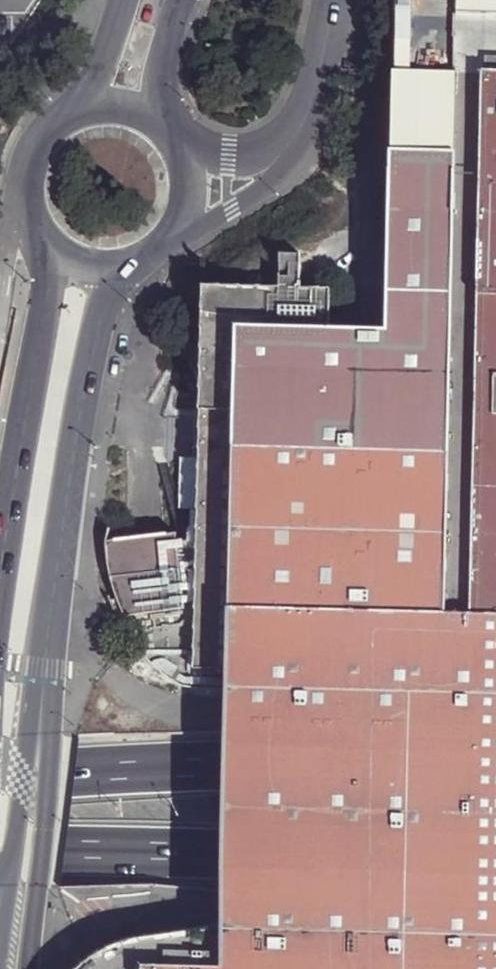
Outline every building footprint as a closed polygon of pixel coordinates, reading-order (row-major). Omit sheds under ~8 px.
[(393,91),(389,222),(386,329),(330,327),(331,288),(245,288),(245,297),(211,297),(208,354),(208,361),(208,411),(199,411),(197,461),(180,461),(175,502),(179,514),(196,514),(196,554),(178,556),(106,565),(113,598),(115,602),(109,604),(130,641),(132,644),(159,671),(184,688),(186,682),(192,669),(230,670),(229,717),(228,771),(224,961),(146,960),(146,968),(495,968),(495,0),(395,0),(393,91)] [(176,538),(108,546),(104,560),(106,565),(178,556),(176,538)]
